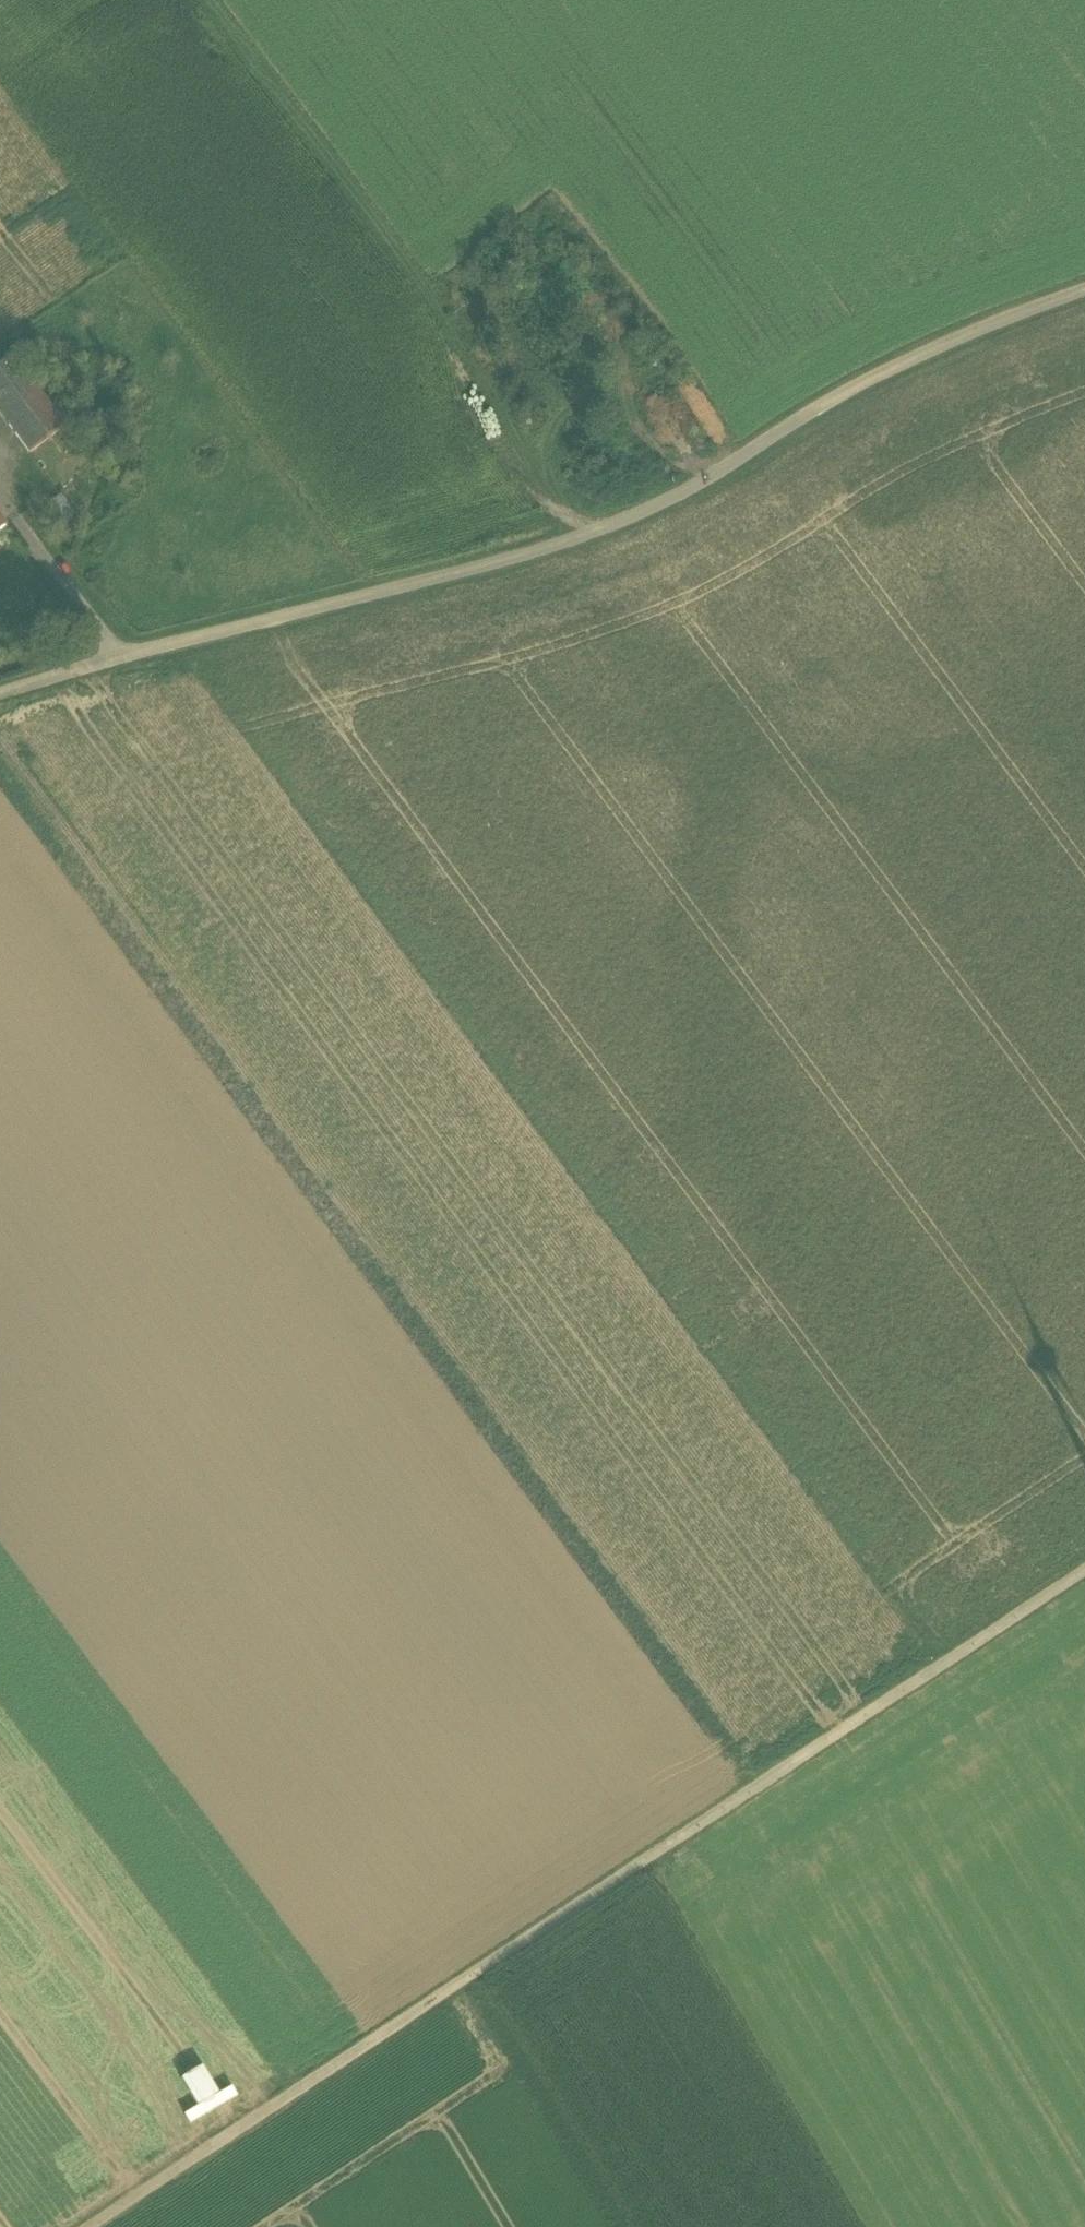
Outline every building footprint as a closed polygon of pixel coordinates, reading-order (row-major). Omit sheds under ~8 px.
[(0,360),(0,418),(23,450),(57,425),(6,356),(0,360)]
